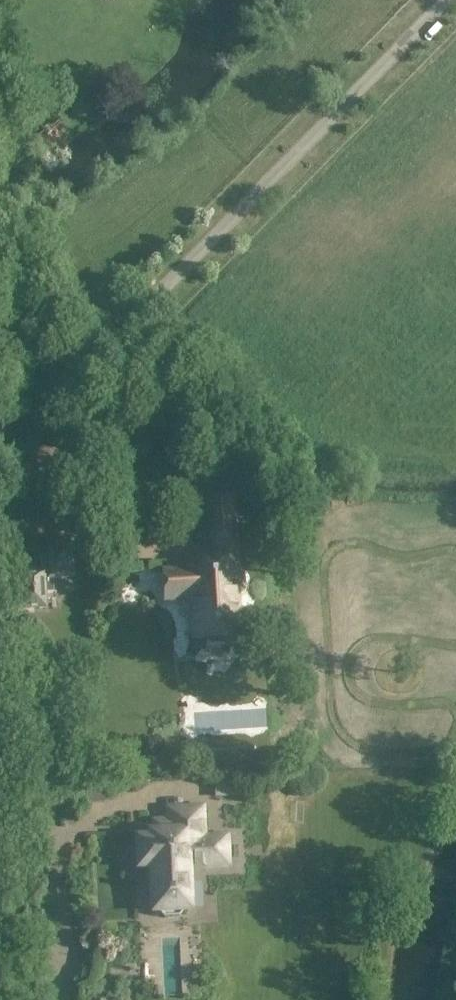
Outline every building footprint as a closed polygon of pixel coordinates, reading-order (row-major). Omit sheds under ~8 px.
[(234,539),(232,498),(208,499),(210,540),(234,539)] [(85,516),(60,518),(60,531),(85,529),(85,516)] [(41,571),(42,573),(21,574),(22,608),(44,607),(44,593),(53,593),(53,578),(72,576),(70,545),(47,546),(48,556),(43,557),(44,571),(41,571)] [(189,570),(167,571),(169,599),(191,598),(192,614),(189,618),(190,632),(193,636),(193,640),(206,639),(206,643),(209,646),(224,645),(227,641),(227,638),(240,637),(239,633),(250,632),(249,610),(238,611),(237,592),(241,592),(244,589),(243,574),(240,571),(236,571),(235,553),(206,555),(207,561),(189,562),(189,570)] [(154,910),(160,910),(161,914),(164,917),(179,917),(181,913),(181,909),(188,909),(187,881),(182,881),(181,863),(200,863),(201,867),(224,866),(224,861),(227,858),(226,844),(223,841),(223,832),(203,833),(201,803),(167,805),(168,817),(159,817),(160,833),(150,834),(150,839),(138,840),(139,866),(152,866),(154,910)]
